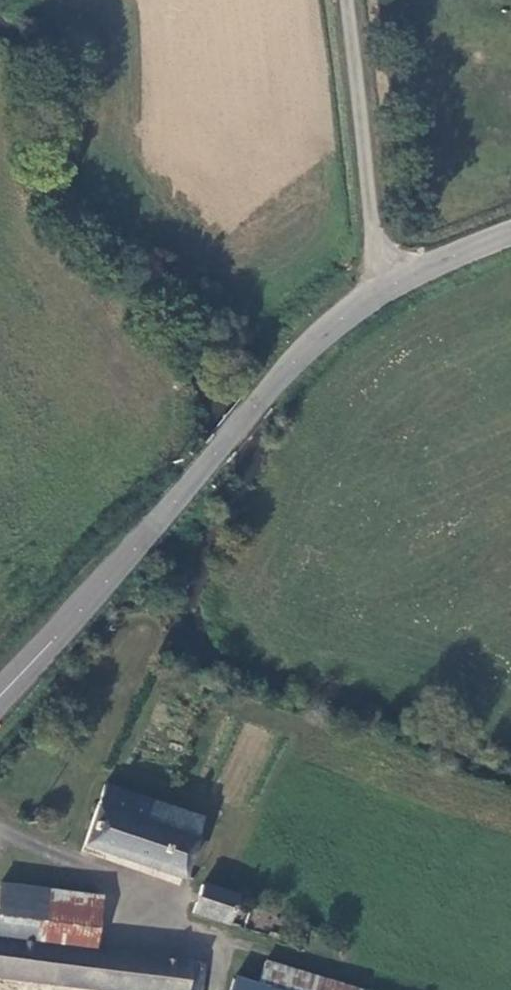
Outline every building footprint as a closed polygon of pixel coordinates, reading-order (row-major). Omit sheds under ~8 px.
[(187,880),(190,868),(205,821),(105,786),(86,847),(187,880)] [(100,954),(108,901),(5,888),(0,926),(0,940),(100,954)] [(238,901),(205,888),(193,916),(227,930),(238,901)] [(207,969),(100,954),(0,940),(0,977),(92,989),(203,989),(207,969)] [(257,989),(337,989),(266,965),(257,989)] [(0,977),(0,989),(92,989),(0,977)]
